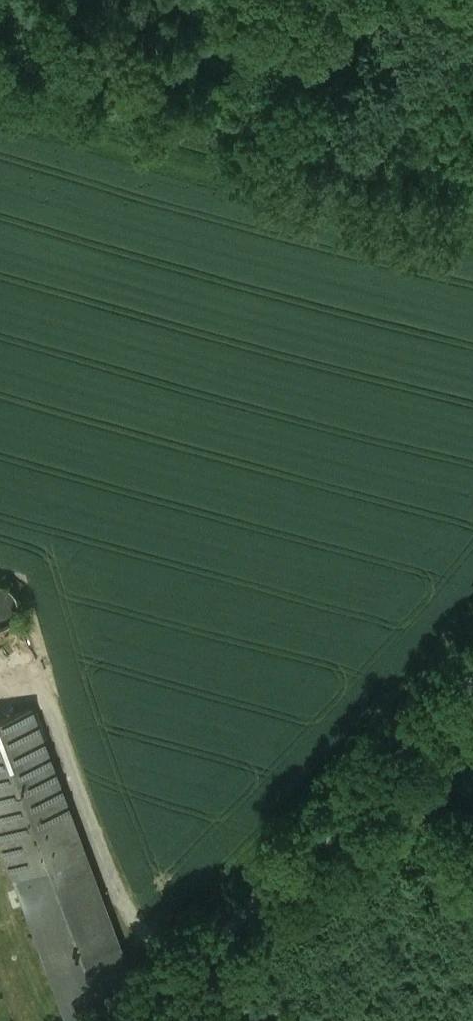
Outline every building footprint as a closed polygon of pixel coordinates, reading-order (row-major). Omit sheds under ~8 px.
[(0,580),(0,625),(10,621),(18,609),(18,596),(12,586),(5,581),(0,580)] [(0,715),(0,836),(15,876),(84,853),(30,704),(0,715)] [(84,853),(15,876),(64,1018),(106,1003),(99,985),(129,973),(84,853)]
